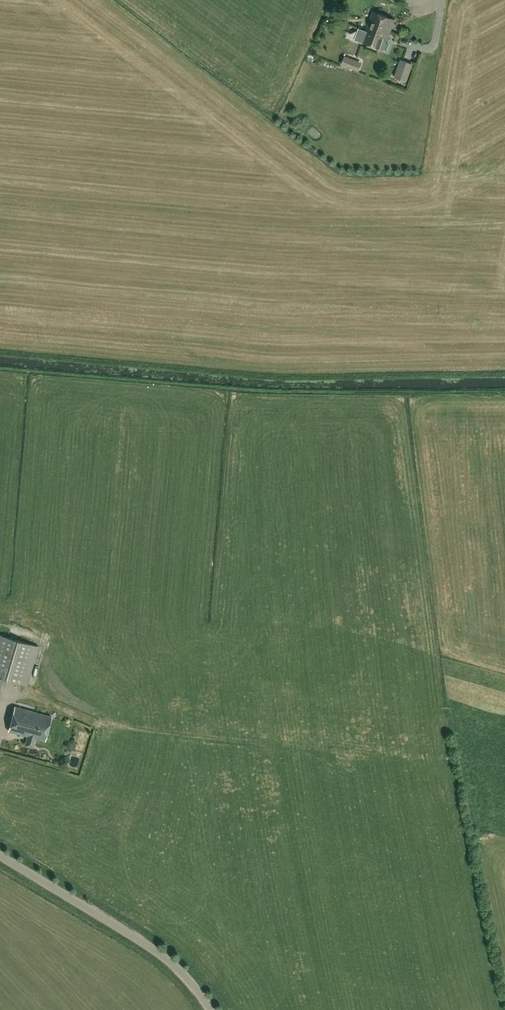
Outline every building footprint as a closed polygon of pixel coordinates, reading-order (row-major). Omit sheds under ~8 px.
[(437,15),(436,8),(420,12),(422,19),(437,15)] [(387,31),(390,32),(395,19),(373,11),(366,30),(378,35),(381,28),(387,30),(387,31)] [(387,39),(390,32),(387,31),(387,30),(381,28),(378,35),(366,30),(361,41),(382,50),(386,38),(387,39)] [(401,86),(410,86),(411,71),(402,71),(401,86)] [(2,677),(27,684),(38,646),(0,635),(0,676),(2,677)] [(8,730),(45,740),(52,716),(15,706),(8,730)]
